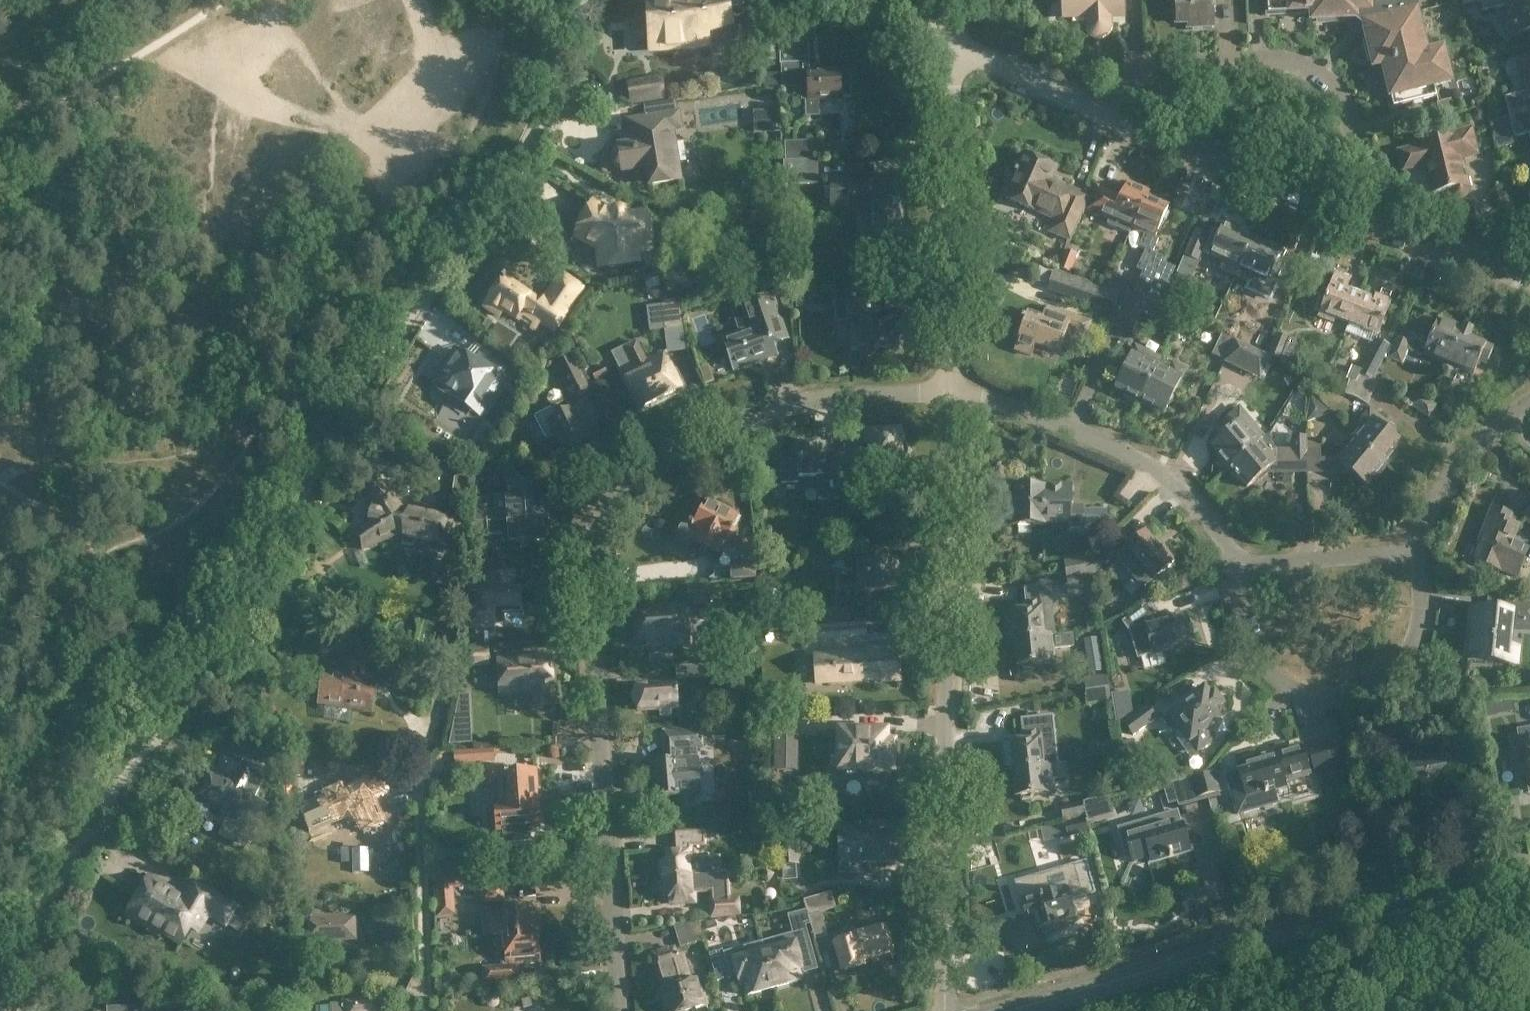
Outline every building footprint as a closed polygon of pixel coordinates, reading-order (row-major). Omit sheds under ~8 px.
[(651,49),(693,46),(734,37),(726,0),(648,0),(651,49)] [(1109,13),(1121,12),(1121,1),(1123,1),(1123,0),(1069,0),(1070,17),(1087,16),(1087,28),(1088,29),(1089,31),(1090,33),(1091,34),(1092,34),(1094,35),(1097,36),(1098,36),(1100,36),(1103,35),(1104,35),(1105,34),(1107,33),(1108,32),(1108,31),(1109,29),(1110,28),(1110,27),(1109,13)] [(1188,28),(1214,26),(1213,0),(1175,0),(1176,24),(1187,23),(1188,28)] [(1437,96),(1434,86),(1451,82),(1443,49),(1426,53),(1416,12),(1418,11),(1415,0),(1267,0),(1267,13),(1290,12),(1294,14),(1298,14),(1302,14),(1306,11),(1311,11),(1311,20),(1318,20),(1322,22),(1326,23),(1330,22),(1334,20),(1354,19),(1354,21),(1361,26),(1363,26),(1368,46),(1367,50),(1367,54),(1369,58),(1372,61),(1373,67),(1383,65),(1384,69),(1383,74),(1383,78),(1385,82),(1388,85),(1393,107),(1437,96)] [(1481,1),(1483,11),(1507,5),(1510,17),(1506,18),(1510,36),(1529,32),(1529,0),(1481,0),(1481,1)] [(644,56),(637,24),(603,31),(609,62),(644,56)] [(851,97),(850,72),(840,72),(840,70),(810,71),(809,41),(789,41),(789,53),(779,53),(780,65),(782,65),(782,88),(801,88),(802,100),(806,100),(806,109),(806,116),(819,116),(818,100),(840,99),(840,97),(851,97)] [(760,61),(776,60),(775,50),(759,51),(760,61)] [(1529,112),(1529,59),(1516,63),(1521,81),(1525,80),(1528,91),(1504,97),(1509,117),(1529,112)] [(777,86),(777,75),(764,76),(764,87),(777,86)] [(633,103),(665,98),(661,78),(630,84),(633,103)] [(1450,101),(1438,104),(1440,114),(1452,111),(1450,101)] [(754,109),(755,131),(780,130),(779,108),(754,109)] [(1473,114),(1473,117),(1474,120),(1477,122),(1481,121),(1483,119),(1483,115),(1482,112),(1479,111),(1475,112),(1473,114)] [(1509,117),(1514,137),(1529,133),(1529,138),(1529,112),(1509,117)] [(673,129),(680,128),(677,113),(627,120),(630,145),(619,146),(619,148),(618,149),(616,150),(614,152),(613,153),(612,155),(612,157),(612,159),(612,161),(612,162),(613,164),(614,165),(615,167),(616,168),(617,169),(619,169),(621,170),(622,170),(623,172),(633,170),(634,179),(641,184),(649,182),(650,186),(681,181),(678,162),(676,161),(674,146),(675,145),(673,129)] [(1469,187),(1467,178),(1463,179),(1458,159),(1477,154),(1471,129),(1451,134),(1451,136),(1421,143),(1422,146),(1398,152),(1403,170),(1426,165),(1433,193),(1450,189),(1450,190),(1450,192),(1450,193),(1451,194),(1452,195),(1452,196),(1453,197),(1454,197),(1456,198),(1457,199),(1459,199),(1461,199),(1462,199),(1463,198),(1465,197),(1466,197),(1467,196),(1468,195),(1468,193),(1469,192),(1469,191),(1469,190),(1469,189),(1469,187)] [(811,141),(784,143),(785,162),(812,161),(811,141)] [(1017,175),(1006,198),(1041,214),(1043,209),(1051,213),(1049,217),(1054,219),(1049,231),(1057,235),(1070,241),(1088,202),(1067,193),(1065,196),(1047,189),(1057,168),(1023,153),(1014,174),(1017,175)] [(818,161),(812,161),(785,162),(787,187),(819,185),(818,161)] [(885,248),(902,248),(902,180),(868,179),(868,182),(832,181),(832,184),(824,184),(824,199),(832,199),(832,204),(868,204),(868,259),(883,259),(884,251),(885,251),(885,248)] [(1132,230),(1147,195),(1148,195),(1149,192),(1128,183),(1122,197),(1096,186),(1086,210),(1110,220),(1108,224),(1129,233),(1131,229),(1132,230)] [(1147,195),(1132,230),(1144,235),(1138,247),(1145,250),(1137,268),(1143,271),(1134,294),(1159,305),(1175,268),(1163,262),(1165,257),(1153,252),(1158,239),(1155,238),(1168,208),(1159,204),(1160,201),(1148,195),(1147,195)] [(612,215),(593,205),(577,235),(608,255),(609,266),(636,262),(634,250),(651,248),(650,242),(651,241),(651,239),(652,236),(652,235),(653,233),(653,231),(652,230),(652,227),(651,225),(649,223),(649,222),(648,221),(647,220),(646,214),(625,217),(625,216),(622,216),(615,215),(612,214),(612,215)] [(1235,276),(1253,237),(1223,224),(1216,239),(1196,230),(1184,257),(1197,262),(1204,247),(1211,251),(1209,255),(1223,260),(1219,269),(1235,276)] [(1281,250),(1253,237),(1235,276),(1251,283),(1255,275),(1268,280),(1281,250)] [(1065,251),(1059,268),(1069,272),(1076,255),(1065,251)] [(555,259),(545,253),(541,259),(551,266),(555,259)] [(1391,289),(1399,267),(1375,257),(1367,279),(1391,289)] [(1054,270),(1047,291),(1112,314),(1121,293),(1054,270)] [(1349,323),(1360,293),(1353,291),(1351,295),(1344,292),(1350,277),(1336,272),(1325,300),(1319,297),(1314,310),(1320,313),(1318,317),(1333,322),(1335,318),(1349,323)] [(542,304),(505,280),(507,278),(504,276),(484,306),(500,317),(505,309),(517,317),(523,308),(556,330),(567,314),(565,313),(582,288),(562,274),(542,304)] [(785,287),(776,290),(780,300),(789,296),(785,287)] [(879,289),(846,291),(848,316),(850,315),(851,334),(852,351),(862,351),(863,356),(877,355),(877,352),(878,352),(878,349),(884,349),(886,352),(893,351),(895,348),(899,348),(898,333),(900,333),(899,318),(889,318),(889,322),(878,323),(878,314),(880,313),(879,289)] [(1112,314),(1107,324),(1129,334),(1145,301),(1124,291),(1121,293),(1112,314)] [(829,307),(828,292),(795,294),(796,309),(829,307)] [(1378,334),(1390,301),(1375,296),(1373,303),(1365,300),(1367,296),(1360,293),(1349,323),(1378,334)] [(753,328),(723,339),(734,370),(776,355),(772,344),(783,340),(778,327),(782,325),(772,296),(740,307),(746,324),(751,323),(753,328)] [(680,301),(646,306),(650,331),(684,326),(680,301)] [(1022,318),(1016,337),(1018,338),(1017,343),(1034,349),(1035,345),(1047,349),(1059,353),(1067,329),(1087,336),(1092,322),(1055,309),(1054,311),(1046,308),(1042,320),(1027,314),(1025,319),(1022,318)] [(1423,356),(1423,354),(1447,364),(1462,329),(1438,318),(1426,346),(1413,340),(1411,340),(1410,340),(1410,341),(1409,341),(1409,342),(1397,337),(1389,358),(1401,363),(1406,349),(1423,356)] [(486,332),(492,322),(488,319),(482,329),(486,332)] [(505,334),(508,330),(497,323),(488,337),(508,350),(514,340),(505,334)] [(1454,380),(1459,369),(1473,375),(1479,361),(1486,364),(1493,348),(1469,338),(1473,329),(1464,326),(1462,329),(1447,364),(1443,375),(1454,380)] [(1259,330),(1252,348),(1264,352),(1271,335),(1259,330)] [(1280,361),(1290,339),(1278,334),(1268,356),(1280,361)] [(1225,362),(1235,342),(1222,335),(1211,355),(1225,362)] [(1370,382),(1389,348),(1376,341),(1357,375),(1358,376),(1370,382)] [(627,383),(628,383),(641,407),(681,388),(669,364),(663,353),(654,358),(654,357),(645,361),(636,342),(612,353),(627,383)] [(1226,362),(1259,378),(1269,358),(1235,342),(1226,362)] [(1139,403),(1157,367),(1143,361),(1147,353),(1135,347),(1116,388),(1125,393),(1124,395),(1139,403)] [(456,349),(433,384),(453,398),(455,395),(481,411),(509,368),(482,351),(475,362),(456,349)] [(573,358),(556,366),(573,398),(577,396),(589,390),(579,370),(573,358)] [(1157,367),(1139,403),(1154,410),(1155,407),(1165,412),(1184,371),(1173,365),(1169,373),(1157,367)] [(597,383),(609,376),(604,367),(592,373),(597,383)] [(1284,371),(1279,381),(1291,388),(1296,378),(1284,371)] [(517,374),(510,385),(519,391),(526,380),(517,374)] [(1354,385),(1348,382),(1344,397),(1353,400),(1365,406),(1377,386),(1370,382),(1358,376),(1354,385)] [(1410,405),(1429,417),(1436,406),(1417,394),(1410,405)] [(590,439),(575,408),(570,410),(566,402),(536,417),(547,438),(554,434),(564,453),(568,451),(569,453),(580,448),(579,445),(590,439)] [(1228,469),(1257,443),(1264,438),(1239,409),(1223,423),(1225,425),(1217,431),(1222,437),(1211,446),(1218,454),(1216,456),(1228,469)] [(1355,442),(1386,466),(1396,453),(1394,451),(1401,443),(1391,436),(1396,431),(1370,410),(1358,425),(1365,431),(1355,442)] [(889,430),(843,433),(844,455),(845,472),(860,471),(873,471),(887,470),(886,463),(903,462),(903,458),(905,458),(907,453),(907,447),(904,443),(902,443),(902,439),(899,439),(899,432),(889,433),(889,430)] [(1257,443),(1228,469),(1238,481),(1240,479),(1247,487),(1264,472),(1307,471),(1306,449),(1306,439),(1306,437),(1293,437),(1293,449),(1274,450),(1264,438),(1257,443)] [(762,439),(749,444),(754,456),(767,450),(762,439)] [(1355,442),(1339,462),(1337,462),(1337,460),(1329,460),(1329,462),(1320,462),(1320,449),(1306,449),(1307,471),(1348,471),(1366,486),(1373,477),(1375,479),(1386,466),(1355,442)] [(795,457),(779,458),(781,483),(798,482),(798,477),(817,476),(819,500),(847,498),(845,472),(844,455),(839,456),(839,453),(827,453),(827,456),(824,456),(824,447),(816,448),(816,444),(795,445),(795,457)] [(501,521),(508,521),(544,519),(548,519),(547,500),(534,501),(534,495),(539,486),(508,469),(502,480),(507,483),(508,495),(495,496),(495,510),(486,511),(487,522),(492,522),(501,521)] [(401,509),(398,503),(378,480),(363,489),(372,509),(371,510),(370,511),(368,518),(369,519),(369,520),(353,535),(362,550),(389,538),(396,533),(450,544),(455,520),(401,509)] [(1081,507),(1071,507),(1071,485),(1043,485),(1043,488),(1043,523),(1044,523),(1069,523),(1069,533),(1081,533),(1081,531),(1109,531),(1109,509),(1081,509),(1081,507)] [(1043,488),(1030,488),(1028,486),(1022,486),(1020,488),(1016,488),(1016,508),(1007,508),(1007,526),(1044,526),(1044,523),(1043,523),(1043,488)] [(689,539),(719,554),(727,539),(730,542),(737,530),(733,528),(739,515),(706,498),(704,504),(700,502),(689,525),(688,524),(686,524),(684,525),(683,525),(681,527),(680,528),(680,530),(679,531),(679,532),(679,533),(680,534),(680,535),(681,536),(682,537),(682,538),(684,539),(686,539),(688,539),(689,539)] [(1492,506),(1481,534),(1484,535),(1474,560),(1477,561),(1476,564),(1488,568),(1489,566),(1517,577),(1528,549),(1512,543),(1519,525),(1509,521),(1512,514),(1492,506)] [(1522,515),(1529,525),(1529,508),(1522,515)] [(492,522),(487,522),(487,535),(502,534),(502,542),(509,542),(520,541),(520,543),(528,543),(528,541),(545,540),(544,519),(508,521),(501,521),(492,522)] [(1174,561),(1161,546),(1159,548),(1145,531),(1115,556),(1142,588),(1174,561)] [(853,532),(838,540),(843,549),(858,541),(853,532)] [(1124,543),(1114,535),(1098,554),(1100,570),(1124,543)] [(1102,578),(1100,570),(1098,554),(1098,553),(1086,554),(1088,568),(1090,580),(1102,578)] [(1086,554),(1063,558),(1066,572),(1088,568),(1086,554)] [(855,579),(856,593),(866,593),(900,590),(897,558),(857,561),(859,579),(855,579)] [(512,572),(503,572),(503,560),(471,561),(469,592),(481,592),(483,622),(493,621),(493,608),(502,608),(502,613),(520,612),(520,607),(521,607),(520,588),(513,588),(512,572)] [(1066,572),(1067,584),(1090,580),(1088,568),(1066,572)] [(1050,585),(1024,588),(1025,600),(1024,600),(1025,611),(1004,613),(1007,641),(1015,640),(1015,639),(1051,636),(1051,635),(1055,635),(1050,585)] [(689,589),(690,603),(709,602),(708,587),(689,589)] [(778,605),(777,589),(765,590),(767,606),(778,605)] [(1469,641),(1467,659),(1515,664),(1516,648),(1504,647),(1507,618),(1523,620),(1522,627),(1529,628),(1529,602),(1500,599),(1498,611),(1472,608),(1470,626),(1472,626),(1471,642),(1469,641)] [(1130,613),(1122,617),(1128,629),(1137,624),(1141,622),(1144,627),(1152,654),(1176,647),(1176,649),(1194,644),(1191,634),(1193,634),(1189,621),(1187,622),(1185,615),(1160,622),(1149,603),(1130,613)] [(850,620),(849,606),(824,608),(825,622),(850,620)] [(651,609),(651,616),(635,617),(636,625),(637,640),(660,639),(661,645),(689,643),(688,625),(687,607),(651,609)] [(866,635),(865,623),(812,626),(813,639),(866,635)] [(357,631),(341,637),(344,645),(350,647),(362,642),(357,631)] [(1051,636),(1015,639),(1015,640),(1018,666),(1021,666),(1024,669),(1031,668),(1033,665),(1054,663),(1053,648),(1073,646),(1072,634),(1051,636)] [(899,678),(897,648),(867,650),(867,651),(813,655),(816,684),(899,678)] [(551,671),(550,657),(498,661),(500,691),(533,689),(535,706),(553,705),(552,685),(555,682),(555,674),(551,671)] [(365,660),(353,658),(351,674),(324,670),(319,703),(371,711),(376,681),(366,680),(367,676),(364,676),(364,674),(363,673),(365,660)] [(1113,663),(1104,664),(1106,674),(1115,673),(1113,663)] [(712,676),(711,664),(677,667),(678,679),(712,676)] [(1103,675),(1082,678),(1084,693),(1106,689),(1103,675)] [(678,707),(676,685),(636,688),(638,710),(659,708),(660,716),(671,715),(670,707),(678,707)] [(1204,688),(1169,714),(1170,715),(1163,720),(1171,731),(1179,726),(1197,751),(1215,737),(1208,728),(1224,716),(1219,708),(1222,705),(1214,693),(1210,696),(1204,688)] [(1108,701),(1106,689),(1084,693),(1086,705),(1108,701)] [(1147,706),(1124,723),(1133,735),(1156,718),(1147,706)] [(1022,719),(1024,741),(1003,743),(1006,771),(1014,770),(1042,767),(1042,766),(1058,764),(1053,716),(1022,719)] [(654,761),(656,798),(678,796),(678,795),(700,794),(698,759),(697,759),(696,748),(703,748),(701,726),(664,729),(665,751),(670,750),(670,760),(654,761)] [(1517,730),(1520,745),(1524,765),(1529,764),(1529,766),(1529,727),(1517,730)] [(1415,790),(1452,783),(1448,759),(1463,752),(1464,754),(1476,748),(1467,728),(1454,734),(1459,743),(1446,749),(1426,752),(1427,758),(1410,761),(1415,790)] [(890,771),(894,771),(894,751),(895,751),(895,749),(894,749),(894,732),(896,732),(896,731),(838,730),(838,770),(863,770),(863,773),(890,774),(890,771)] [(776,737),(776,754),(796,754),(796,737),(776,737)] [(1237,815),(1278,803),(1274,791),(1287,787),(1285,781),(1310,774),(1301,746),(1245,762),(1247,769),(1238,772),(1244,793),(1232,797),(1237,815)] [(455,764),(494,761),(493,749),(454,752),(455,764)] [(265,750),(263,760),(278,763),(280,753),(265,750)] [(1310,761),(1314,777),(1340,769),(1335,754),(1310,761)] [(234,785),(211,774),(198,798),(233,816),(253,778),(262,783),(268,771),(246,760),(234,785)] [(1042,767),(1014,770),(1017,797),(1020,796),(1023,800),(1030,799),(1032,795),(1053,793),(1052,778),(1066,777),(1065,764),(1058,764),(1042,766),(1042,767)] [(493,810),(490,813),(491,823),(494,826),(494,829),(538,826),(537,803),(531,804),(530,790),(536,790),(535,771),(509,772),(509,770),(505,770),(505,767),(485,769),(486,783),(501,782),(502,806),(492,807),(493,810)] [(1214,772),(1202,775),(1207,797),(1218,794),(1218,793),(1219,792),(1214,772)] [(1202,775),(1176,781),(1181,802),(1196,798),(1197,801),(1208,798),(1207,797),(1202,775)] [(299,809),(310,833),(342,819),(342,820),(345,819),(348,819),(350,819),(353,820),(356,822),(358,823),(360,826),(361,828),(363,833),(385,824),(374,798),(385,794),(379,780),(368,785),(366,780),(345,789),(342,782),(322,791),(325,798),(299,809)] [(1083,815),(1080,800),(1057,806),(1061,820),(1083,815)] [(1171,814),(1120,828),(1127,852),(1128,852),(1132,865),(1147,860),(1148,864),(1193,851),(1192,846),(1190,847),(1183,824),(1174,827),(1172,819),(1171,814)] [(1061,822),(1065,836),(1086,831),(1083,817),(1061,822)] [(897,832),(885,832),(885,823),(867,824),(867,863),(897,862),(897,832)] [(779,827),(781,864),(796,863),(794,826),(779,827)] [(662,877),(719,873),(718,862),(710,863),(709,858),(690,860),(689,845),(704,844),(703,828),(675,830),(676,850),(666,851),(667,861),(661,862),(661,865),(659,868),(659,872),(662,875),(662,877)] [(1036,896),(1020,901),(1025,918),(1034,916),(1038,929),(1042,928),(1048,938),(1061,931),(1058,921),(1078,916),(1076,911),(1074,912),(1070,899),(1094,892),(1093,892),(1100,890),(1091,860),(1085,862),(1031,878),(1036,896)] [(765,869),(760,877),(768,883),(773,875),(765,869)] [(719,873),(662,877),(663,880),(660,883),(660,887),(663,890),(664,893),(669,893),(670,903),(693,901),(693,891),(713,889),(712,885),(726,884),(726,872),(719,873)] [(462,873),(437,874),(438,892),(439,914),(454,914),(452,891),(452,890),(463,889),(462,873)] [(195,882),(184,899),(149,878),(128,914),(162,934),(165,930),(182,940),(190,927),(198,931),(208,914),(225,924),(236,907),(195,882)] [(503,901),(502,888),(482,889),(483,902),(503,901)] [(788,888),(783,894),(788,899),(794,896),(788,888)] [(830,893),(803,901),(806,910),(808,917),(821,913),(835,909),(830,893)] [(737,899),(712,901),(713,916),(738,914),(737,899)] [(540,933),(538,908),(491,911),(493,936),(506,935),(536,933),(540,933)] [(792,914),(798,933),(807,931),(812,929),(808,917),(806,910),(792,914)] [(828,937),(821,913),(808,917),(812,929),(815,941),(828,937)] [(310,936),(312,936),(312,939),(354,938),(354,935),(356,935),(356,922),(354,922),(354,918),(311,919),(312,923),(310,923),(310,936)] [(679,948),(703,940),(697,921),(673,925),(679,948)] [(844,970),(862,966),(860,958),(892,949),(886,928),(854,937),(851,929),(843,931),(845,939),(836,942),(844,970)] [(798,933),(762,944),(764,951),(774,988),(801,981),(798,970),(803,968),(804,970),(817,966),(807,931),(798,933)] [(538,961),(536,933),(506,935),(508,962),(502,962),(502,967),(483,968),(484,983),(518,981),(517,966),(515,966),(515,962),(524,962),(524,964),(536,963),(536,961),(538,961)] [(747,996),(774,988),(764,951),(743,956),(740,944),(729,947),(738,981),(743,980),(747,996)] [(696,1009),(707,1005),(701,988),(697,989),(694,979),(690,980),(682,954),(678,955),(678,954),(676,954),(674,948),(651,955),(659,982),(660,982),(662,988),(661,989),(668,1010),(696,1010),(696,1009)] [(716,982),(730,978),(722,949),(708,953),(716,982)] [(452,976),(443,977),(443,987),(452,987),(452,976)] [(520,995),(523,1008),(532,1005),(528,993),(520,995)] [(486,999),(486,1003),(488,1007),(491,1009),(495,1008),(498,1005),(499,1001),(497,997),(493,995),(489,996),(486,999)] [(373,1001),(346,1002),(346,1004),(331,1004),(331,1007),(319,1008),(319,1010),(374,1010),(373,1001)]
